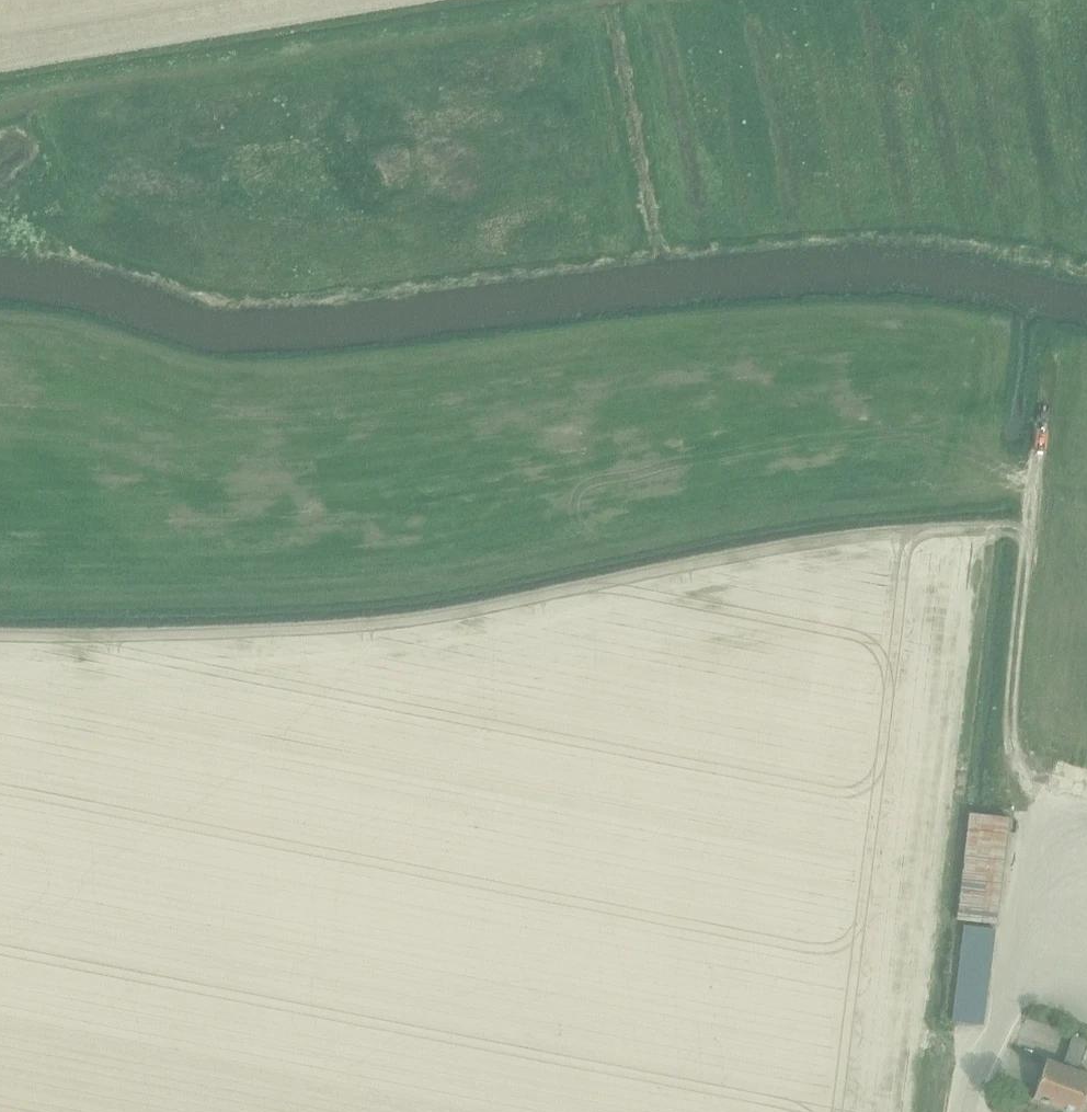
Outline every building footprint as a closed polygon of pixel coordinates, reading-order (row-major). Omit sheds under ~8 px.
[(996,925),(1009,819),(970,814),(957,921),(996,925)] [(964,926),(953,1022),(983,1026),(995,930),(964,926)] [(1066,1111),(1080,1111),(1086,1096),(1086,1093),(1086,1075),(1078,1072),(1086,1048),(1086,1040),(1074,1035),(1070,1045),(1063,1066),(1048,1060),(1033,1100),(1066,1111)]
